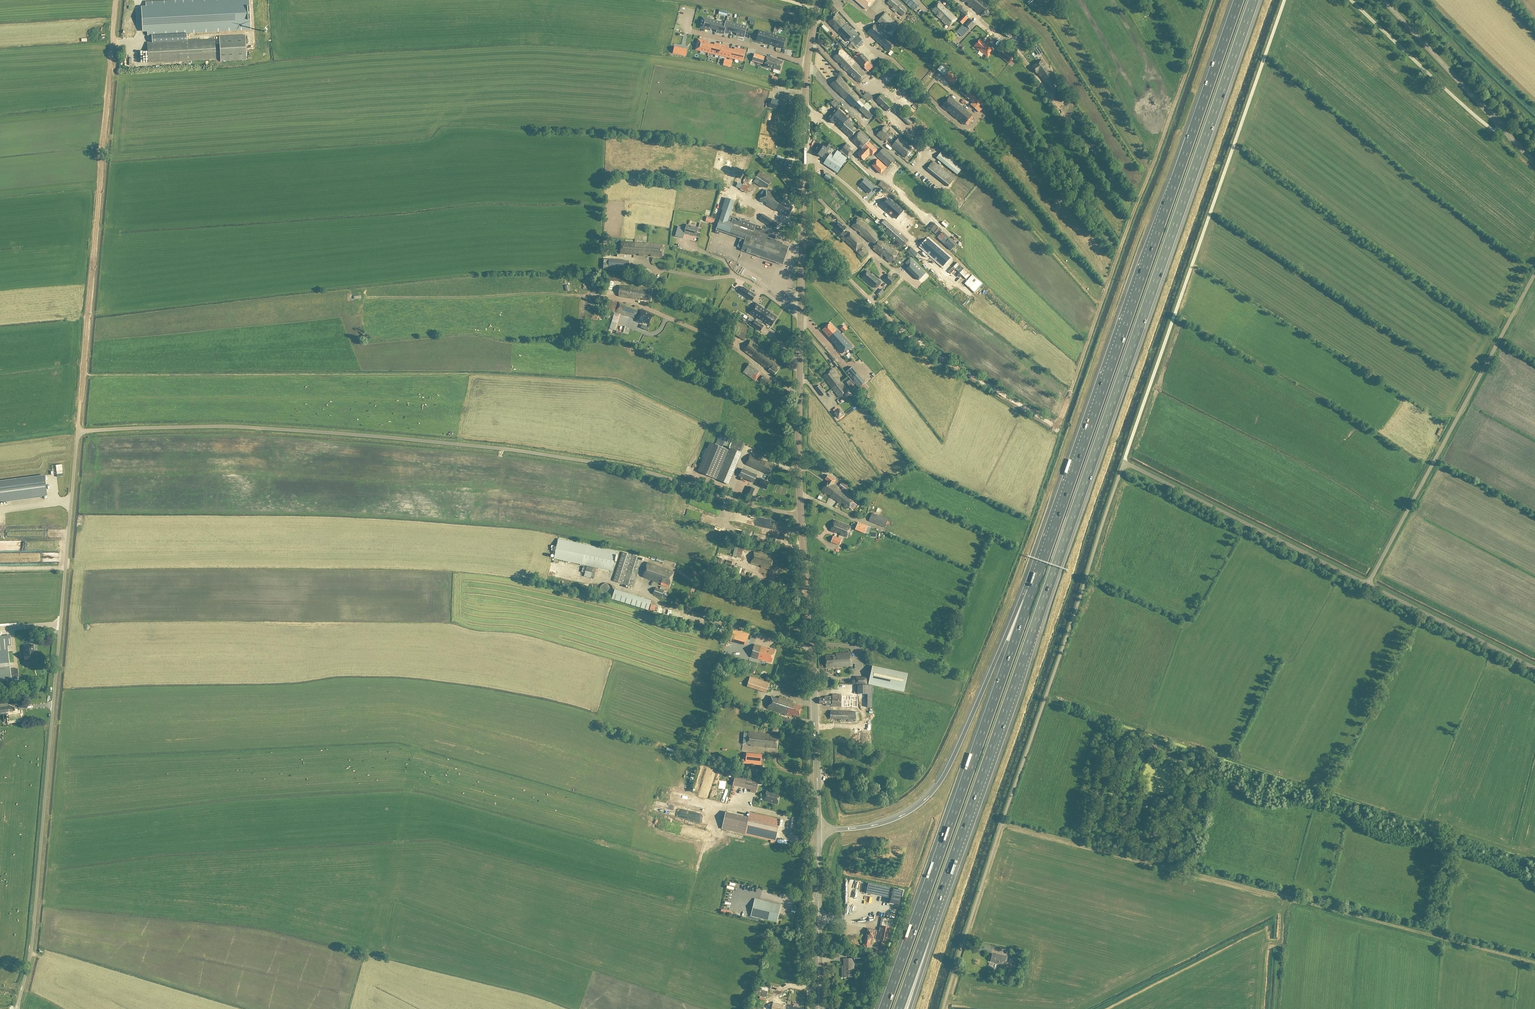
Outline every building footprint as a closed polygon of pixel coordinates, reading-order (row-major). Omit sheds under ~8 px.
[(147,32),(147,36),(148,43),(161,42),(161,35),(250,30),(248,0),(192,0),(145,2),(146,7),(147,32)] [(865,11),(873,2),(871,0),(853,0),(865,11)] [(887,3),(892,8),(891,9),(895,13),(897,12),(902,17),(908,10),(896,0),(889,0),(887,3)] [(912,11),(917,6),(911,0),(909,0),(905,4),(912,11)] [(969,6),(972,9),(973,8),(975,9),(975,10),(981,15),(988,6),(980,0),(973,0),(969,6)] [(949,27),(956,20),(939,3),(932,11),(942,21),(941,21),(945,25),(946,24),(949,27)] [(965,15),(968,11),(959,4),(955,8),(965,15)] [(835,15),(838,12),(832,6),(829,9),(835,15)] [(877,22),(890,33),(897,25),(887,15),(888,14),(886,12),(877,22)] [(836,15),(828,23),(832,27),(835,29),(834,29),(838,33),(840,35),(848,27),(846,26),(836,15)] [(964,15),(959,21),(962,25),(968,19),(964,15)] [(701,24),(700,28),(711,31),(711,29),(714,29),(716,22),(705,19),(702,18),(701,24)] [(716,22),(714,29),(716,30),(716,32),(724,34),(724,32),(726,24),(725,24),(716,22)] [(724,32),(731,33),(731,31),(734,32),(736,25),(726,22),(725,24),(726,24),(724,32)] [(961,37),(969,29),(964,24),(956,33),(961,37)] [(736,25),(734,32),(737,33),(737,35),(744,37),(746,27),(736,25)] [(878,42),(885,34),(875,25),(868,33),(872,36),(873,36),(874,37),(874,38),(878,42)] [(851,30),(848,27),(840,35),(841,35),(842,35),(844,37),(843,38),(847,42),(849,40),(850,42),(858,34),(853,29),(851,30)] [(984,29),(978,35),(984,41),(990,35),(984,29)] [(759,31),(756,41),(763,43),(763,42),(766,43),(766,44),(769,45),(772,35),(759,31)] [(885,34),(878,42),(883,47),(884,47),(885,48),(885,49),(888,52),(896,44),(885,34)] [(246,60),(245,35),(219,37),(219,45),(214,46),(214,40),(148,43),(149,63),(215,60),(214,53),(220,52),(220,62),(246,60)] [(773,45),(775,46),(775,47),(782,49),(785,39),(772,35),(769,45),(772,46),(773,45)] [(858,36),(847,47),(851,51),(854,48),(856,50),(864,42),(858,36)] [(985,44),(980,40),(974,47),(987,57),(993,51),(988,46),(987,47),(984,45),(985,44)] [(708,43),(701,41),(699,51),(709,53),(711,45),(708,45),(708,43)] [(711,45),(709,53),(719,55),(721,46),(715,44),(714,46),(711,45)] [(721,46),(719,55),(729,58),(731,50),(728,49),(728,47),(721,46)] [(731,50),(729,58),(735,59),(742,61),(745,51),(735,49),(734,51),(731,50)] [(1001,57),(1009,64),(1013,58),(1005,51),(1003,49),(1003,50),(1001,52),(1000,52),(998,55),(1001,57)] [(860,83),(867,76),(844,53),(843,52),(841,50),(833,58),(840,65),(840,66),(846,71),(857,82),(858,81),(860,83)] [(853,57),(864,69),(870,64),(867,62),(868,61),(862,54),(861,55),(858,52),(853,57)] [(759,63),(761,57),(754,55),(752,61),(759,63)] [(780,71),(783,62),(775,60),(776,59),(767,57),(764,66),(767,67),(769,68),(769,67),(780,71)] [(1059,86),(1048,70),(1048,69),(1042,60),(1032,67),(1036,73),(1037,73),(1051,92),(1059,86)] [(890,66),(885,72),(892,79),(898,73),(890,66)] [(948,71),(941,66),(937,70),(944,76),(948,71)] [(949,81),(954,75),(949,71),(944,77),(949,81)] [(860,99),(839,77),(830,85),(837,93),(839,92),(841,95),(840,95),(853,108),(855,106),(869,120),(877,113),(862,98),(860,99)] [(963,93),(969,98),(973,93),(967,88),(963,93)] [(1061,103),(1068,98),(1062,90),(1055,95),(1054,96),(1057,101),(1058,101),(1059,100),(1061,103)] [(973,93),(969,98),(973,102),(970,105),(979,112),(985,105),(981,101),(981,100),(973,93)] [(893,105),(882,94),(875,101),(886,112),(893,105)] [(769,97),(761,96),(760,100),(764,101),(763,105),(778,109),(780,100),(772,98),(772,97),(772,98),(769,97)] [(953,116),(961,107),(950,98),(942,107),(947,112),(948,111),(951,113),(950,114),(953,116)] [(1080,116),(1069,99),(1061,105),(1072,121),(1080,116)] [(841,107),(834,100),(830,103),(834,108),(836,107),(838,109),(841,107)] [(987,105),(983,109),(988,114),(992,110),(987,105)] [(972,116),(961,107),(953,116),(958,120),(959,119),(961,121),(960,122),(964,125),(965,124),(967,126),(973,118),(971,117),(972,116)] [(842,113),(836,108),(827,120),(831,124),(832,122),(834,124),(835,123),(838,125),(837,126),(850,138),(857,130),(859,128),(854,124),(849,120),(851,118),(847,113),(848,112),(846,110),(842,113)] [(903,111),(898,116),(909,126),(914,121),(903,111)] [(881,126),(885,122),(877,114),(873,118),(881,126)] [(893,133),(885,126),(876,136),(883,141),(885,140),(886,141),(885,142),(905,158),(912,150),(895,136),(896,135),(893,132),(893,133)] [(874,147),(868,142),(870,140),(861,131),(852,141),(858,147),(859,146),(862,149),(857,155),(863,161),(869,155),(871,157),(877,150),(874,147)] [(826,154),(831,146),(826,143),(824,147),(819,144),(813,152),(822,158),(825,154),(826,154)] [(846,143),(840,151),(842,152),(842,154),(844,156),(845,155),(849,158),(852,155),(850,153),(852,151),(849,149),(850,147),(846,143)] [(883,149),(876,156),(888,167),(895,160),(883,149)] [(846,158),(840,154),(841,153),(837,151),(833,156),(830,154),(823,165),(837,173),(846,158)] [(957,175),(963,168),(942,151),(936,158),(957,175)] [(871,166),(880,175),(885,169),(886,168),(878,160),(876,161),(871,166)] [(933,162),(926,170),(947,187),(954,179),(933,162)] [(773,179),(760,171),(758,174),(753,183),(755,184),(758,186),(761,188),(762,188),(763,187),(767,189),(773,179)] [(860,186),(869,194),(874,188),(865,180),(860,186)] [(885,190),(888,191),(890,189),(881,181),(877,186),(884,191),(885,190)] [(769,193),(766,190),(759,201),(762,203),(764,202),(766,204),(765,205),(775,212),(783,199),(770,191),(769,193)] [(782,265),(788,247),(782,245),(783,243),(774,240),(776,237),(768,234),(768,232),(760,229),(761,227),(730,216),(732,209),(731,209),(734,201),(725,198),(721,210),(722,211),(720,218),(716,230),(740,239),(737,247),(742,249),(741,251),(782,265)] [(924,198),(917,206),(926,214),(933,206),(924,198)] [(793,208),(786,203),(787,202),(783,199),(776,210),(780,212),(787,217),(793,208)] [(902,212),(889,201),(883,208),(896,219),(902,212)] [(902,212),(896,219),(909,231),(915,223),(902,212)] [(777,224),(762,214),(759,220),(773,229),(777,224)] [(879,238),(869,227),(858,219),(851,227),(857,232),(858,231),(860,233),(859,234),(870,243),(871,243),(874,245),(879,238)] [(884,220),(878,226),(903,247),(908,241),(884,220)] [(839,236),(845,229),(839,223),(833,230),(839,236)] [(696,237),(698,229),(686,225),(685,229),(678,227),(675,237),(683,239),(684,234),(689,235),(696,237)] [(861,251),(859,250),(863,246),(847,232),(841,239),(856,253),(862,258),(867,253),(863,249),(861,251)] [(952,250),(955,248),(942,233),(936,238),(945,248),(948,245),(952,250)] [(890,263),(898,254),(878,240),(872,247),(874,248),(873,250),(882,257),(883,256),(886,258),(885,259),(890,263)] [(922,247),(932,257),(939,249),(928,240),(922,247)] [(633,255),(634,243),(621,242),(620,254),(625,254),(625,253),(627,254),(627,255),(633,255)] [(649,244),(634,243),(633,255),(634,255),(635,254),(640,254),(640,256),(647,256),(647,254),(650,255),(650,257),(661,258),(662,246),(649,244)] [(949,258),(939,249),(932,257),(943,266),(949,258)] [(608,260),(607,271),(628,273),(629,261),(608,260)] [(908,266),(905,268),(918,281),(925,273),(913,261),(910,264),(907,261),(905,263),(908,266)] [(634,265),(632,272),(647,278),(648,278),(650,270),(648,270),(648,269),(641,267),(637,266),(634,265)] [(862,278),(872,286),(872,285),(876,288),(880,282),(873,277),(871,275),(867,271),(862,278)] [(612,290),(612,281),(621,282),(621,275),(606,274),(605,279),(605,281),(604,289),(612,290)] [(894,280),(887,275),(883,280),(890,285),(894,280)] [(972,275),(965,283),(975,293),(980,288),(982,285),(972,275)] [(891,287),(897,293),(904,285),(897,280),(891,287)] [(650,301),(651,289),(638,288),(619,286),(618,295),(618,297),(637,300),(639,300),(639,299),(642,299),(642,300),(650,301)] [(749,292),(746,297),(752,301),(755,296),(749,292)] [(603,315),(604,315),(604,317),(609,319),(610,316),(613,317),(617,302),(609,300),(606,301),(603,315)] [(625,305),(617,302),(614,312),(635,319),(639,308),(635,306),(633,308),(630,307),(631,305),(626,303),(625,305)] [(756,304),(750,313),(754,316),(754,317),(760,321),(766,311),(764,309),(764,310),(762,308),(756,304)] [(649,324),(652,316),(646,313),(641,311),(637,320),(643,322),(649,324)] [(770,313),(766,311),(758,323),(755,321),(751,326),(760,332),(763,327),(760,324),(762,322),(763,323),(764,323),(771,327),(777,318),(769,313),(770,313)] [(836,331),(830,324),(822,330),(833,342),(841,335),(837,330),(836,331)] [(852,347),(841,335),(833,342),(836,347),(842,354),(848,349),(849,350),(852,347)] [(774,375),(782,365),(774,358),(751,341),(743,351),(766,368),(767,367),(770,369),(768,371),(774,375)] [(827,354),(830,351),(822,343),(819,346),(827,354)] [(755,382),(761,373),(749,364),(743,373),(755,382)] [(845,373),(858,388),(865,383),(852,367),(845,373)] [(836,379),(834,376),(836,374),(832,370),(823,377),(839,398),(841,397),(842,400),(848,395),(846,393),(847,392),(842,387),(843,385),(838,378),(836,379)] [(763,377),(760,381),(767,386),(770,382),(763,377)] [(846,383),(850,390),(852,392),(856,389),(855,386),(854,387),(850,380),(846,383)] [(819,386),(816,388),(817,391),(820,389),(821,390),(820,390),(821,391),(819,393),(822,396),(825,394),(819,386)] [(711,443),(698,472),(715,479),(727,450),(725,449),(730,438),(720,434),(715,445),(711,443)] [(738,455),(727,450),(715,479),(726,484),(738,455)] [(766,462),(750,455),(746,465),(751,467),(769,475),(772,467),(773,465),(766,461),(766,462)] [(754,483),(757,476),(742,469),(739,476),(754,483)] [(834,485),(833,484),(835,481),(828,475),(825,480),(828,482),(821,491),(827,495),(828,493),(831,495),(830,497),(832,499),(833,499),(840,504),(841,503),(844,505),(844,507),(848,509),(849,507),(853,510),(856,505),(853,502),(854,501),(837,489),(838,488),(834,485)] [(47,496),(44,476),(0,482),(0,502),(47,496)] [(777,485),(783,488),(785,482),(775,479),(773,484),(777,485)] [(766,490),(769,483),(761,480),(758,486),(766,490)] [(750,498),(753,492),(747,490),(744,495),(750,498)] [(702,502),(699,508),(712,513),(714,507),(702,502)] [(884,528),(888,520),(872,513),(869,521),(884,528)] [(834,521),(830,532),(836,534),(836,532),(840,534),(839,535),(846,538),(850,527),(834,521)] [(868,534),(870,528),(864,525),(858,523),(855,530),(864,534),(865,533),(868,534)] [(49,531),(50,539),(61,539),(61,531),(49,531)] [(839,545),(841,540),(833,537),(831,542),(839,545)] [(611,571),(615,552),(558,539),(554,559),(582,565),(611,571)] [(736,558),(737,555),(740,556),(743,548),(734,545),(730,556),(736,558)] [(770,570),(774,558),(754,551),(750,564),(770,570)] [(633,588),(642,559),(622,553),(613,581),(633,588)] [(647,563),(642,577),(661,583),(660,585),(669,588),(674,572),(668,570),(647,563)] [(593,579),(596,569),(587,567),(584,577),(593,579)] [(610,596),(610,595),(611,595),(611,594),(612,594),(612,593),(612,592),(613,592),(613,591),(613,590),(613,589),(612,588),(612,587),(611,586),(611,585),(610,585),(609,584),(608,584),(607,584),(606,584),(605,584),(604,584),(603,584),(603,585),(602,585),(601,586),(601,587),(600,588),(600,589),(600,590),(600,591),(600,592),(600,593),(601,594),(602,595),(603,596),(604,596),(605,597),(606,597),(607,597),(608,597),(609,596),(610,596)] [(662,597),(664,591),(655,588),(653,595),(662,597)] [(612,600),(648,611),(651,601),(615,590),(612,600)] [(746,645),(749,635),(733,630),(730,640),(746,645)] [(8,647),(11,647),(10,636),(0,637),(0,681),(11,680),(11,678),(18,677),(17,669),(10,670),(9,662),(8,652),(8,647)] [(739,644),(737,652),(749,654),(750,646),(739,644)] [(24,646),(25,653),(24,653),(25,662),(37,660),(36,651),(33,652),(32,650),(33,650),(33,645),(24,646)] [(765,648),(754,645),(750,658),(764,661),(763,662),(767,663),(767,662),(771,663),(775,651),(768,649),(768,650),(765,649),(765,648)] [(851,666),(850,653),(836,654),(836,655),(825,656),(826,669),(832,668),(833,666),(836,666),(836,668),(851,666)] [(903,692),(907,674),(872,666),(868,685),(903,692)] [(854,685),(866,685),(866,678),(858,677),(855,677),(854,685)] [(766,694),(770,684),(750,678),(747,687),(766,694)] [(832,706),(832,707),(842,707),(842,696),(839,696),(839,695),(832,695),(832,697),(825,697),(825,699),(819,699),(819,705),(825,704),(826,706),(832,706)] [(857,696),(842,696),(842,707),(857,708),(857,696)] [(793,702),(779,697),(778,700),(771,698),(767,709),(791,717),(792,715),(798,717),(802,707),(792,704),(793,702)] [(8,707),(0,708),(0,715),(8,714),(8,719),(10,719),(10,721),(20,720),(20,712),(8,713),(8,707)] [(855,720),(856,712),(830,711),(830,719),(855,720)] [(770,735),(748,733),(748,734),(744,733),(743,744),(747,745),(747,744),(750,745),(751,746),(777,749),(778,736),(770,736),(770,735)] [(760,755),(742,753),(741,762),(759,764),(760,755)] [(758,782),(746,779),(747,777),(735,775),(732,785),(756,790),(758,782)] [(780,795),(766,791),(764,801),(771,803),(771,802),(773,803),(777,804),(780,795)] [(744,835),(748,817),(725,812),(721,829),(744,835)] [(775,842),(780,820),(749,813),(748,817),(744,835),(775,842)] [(868,883),(866,893),(890,898),(889,903),(900,905),(903,890),(868,883)] [(755,899),(751,917),(777,923),(781,905),(755,899)] [(888,942),(893,920),(882,918),(877,940),(888,942)] [(875,939),(877,931),(875,931),(867,929),(864,942),(863,945),(866,947),(867,947),(869,944),(871,938),(875,939)] [(999,955),(992,954),(990,961),(997,963),(1004,965),(1005,956),(999,955)] [(852,966),(852,962),(864,961),(864,955),(850,955),(850,959),(844,959),(844,967),(842,967),(842,977),(852,977),(853,977),(855,977),(855,965),(852,966)]
